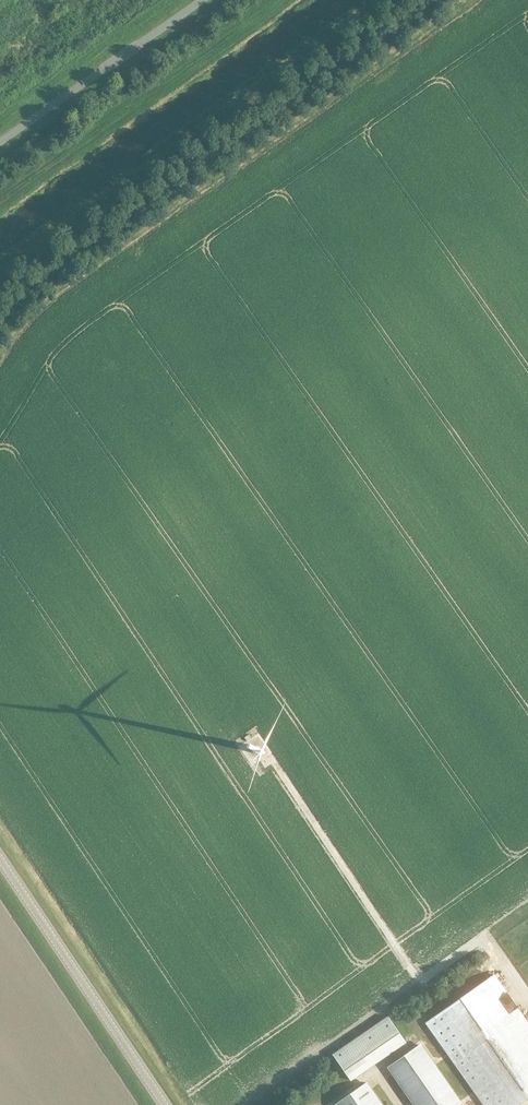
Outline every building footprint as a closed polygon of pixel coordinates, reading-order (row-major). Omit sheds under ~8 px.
[(426,1022),(484,1104),(518,1104),(527,1098),(527,1023),(518,1009),(509,1016),(497,998),(506,992),(494,974),(426,1022)] [(388,1017),(333,1054),(351,1080),(406,1043),(388,1017)] [(421,1045),(388,1068),(414,1104),(457,1104),(461,1102),(421,1045)] [(367,1083),(335,1104),(382,1104),(367,1083)]
